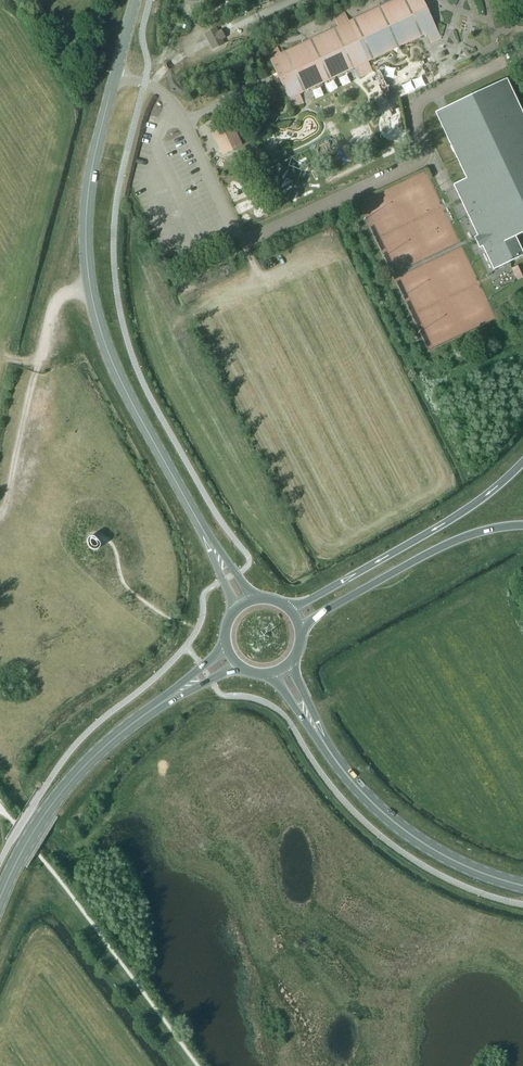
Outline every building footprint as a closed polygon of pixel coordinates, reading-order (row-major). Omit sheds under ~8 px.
[(344,11),(338,14),(366,74),(372,71),(368,61),(426,33),(430,43),(441,38),(423,0),(392,0),(349,20),(344,11)] [(366,74),(338,14),(333,16),(338,26),(280,53),(276,43),(265,48),(293,108),(304,103),(299,93),(357,66),(362,76),(366,74)] [(215,28),(206,33),(208,37),(211,44),(214,48),(223,43),(221,39),(217,32),(215,28)] [(320,84),(323,92),(340,86),(336,77),(320,84)] [(494,269),(522,255),(522,252),(515,236),(522,232),(522,113),(506,78),(435,112),(466,178),(454,184),(494,269)] [(418,81),(399,88),(401,94),(420,87),(418,81)] [(232,124),(213,134),(222,153),(242,144),(232,124)] [(319,154),(332,147),(329,140),(316,146),(319,154)]
